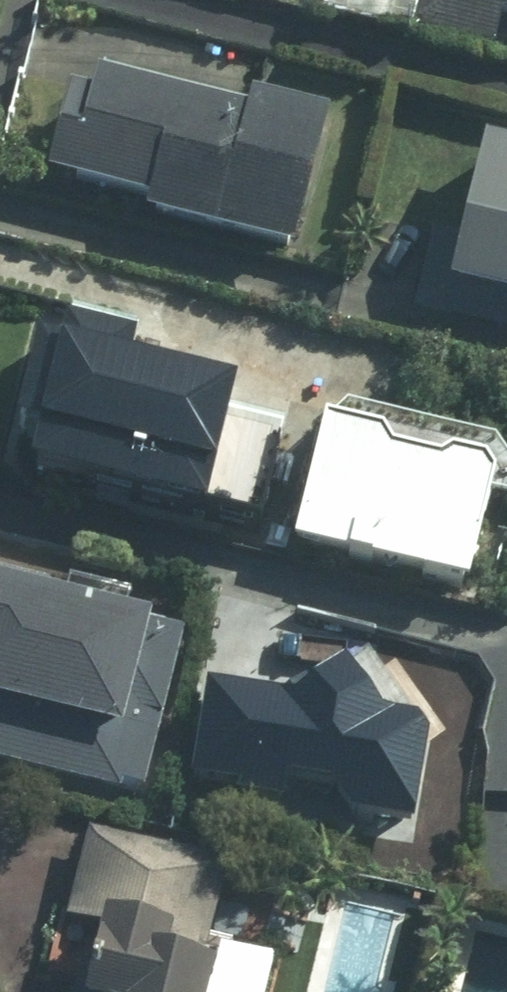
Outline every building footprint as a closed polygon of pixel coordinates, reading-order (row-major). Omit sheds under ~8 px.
[(414,35),(506,60),(506,0),(424,0),(414,35)] [(249,119),(245,134),(94,95),(87,119),(67,114),(47,194),(148,220),(144,235),(287,272),(322,138),(249,119)] [(480,162),(460,250),(436,244),(418,320),(506,340),(506,169),(480,162)] [(212,415),(136,397),(145,360),(68,341),(59,378),(30,371),(10,454),(39,461),(30,497),(253,550),(276,455),(207,439),(212,415)] [(503,484),(321,440),(292,560),(474,604),(503,484)] [(111,803),(113,797),(140,804),(183,639),(0,592),(0,775),(111,803)] [(300,727),(205,711),(188,811),(404,848),(422,748),(372,739),(342,690),(300,727)] [(160,981),(167,958),(205,969),(230,883),(91,843),(66,928),(100,938),(85,991),(197,991),(160,981)]
